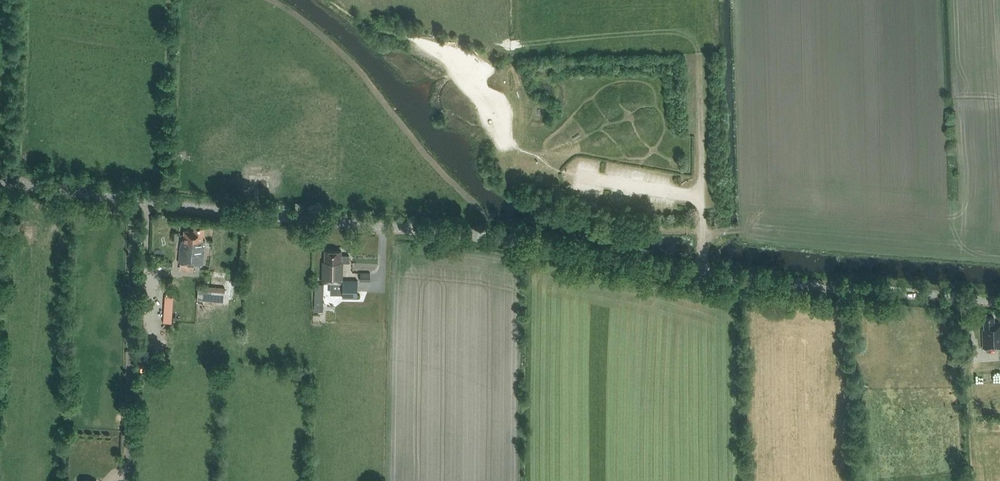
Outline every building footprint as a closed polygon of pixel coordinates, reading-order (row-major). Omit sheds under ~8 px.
[(203,265),(205,240),(202,240),(203,227),(194,227),(194,230),(184,230),(183,240),(182,240),(181,244),(180,245),(178,263),(203,265)] [(358,279),(356,279),(343,279),(343,263),(349,263),(349,255),(341,255),(341,250),(325,250),(325,261),(322,261),(322,281),(330,281),(330,290),(343,290),(343,297),(355,297),(358,297),(358,279)] [(370,272),(360,272),(360,281),(370,281),(370,272)] [(323,283),(315,283),(314,313),(323,313),(323,283)] [(225,287),(199,285),(198,299),(223,302),(225,287)] [(173,321),(173,294),(165,294),(165,321),(173,321)] [(999,347),(999,322),(994,322),(993,317),(984,317),(984,329),(982,329),(983,348),(999,347)]
